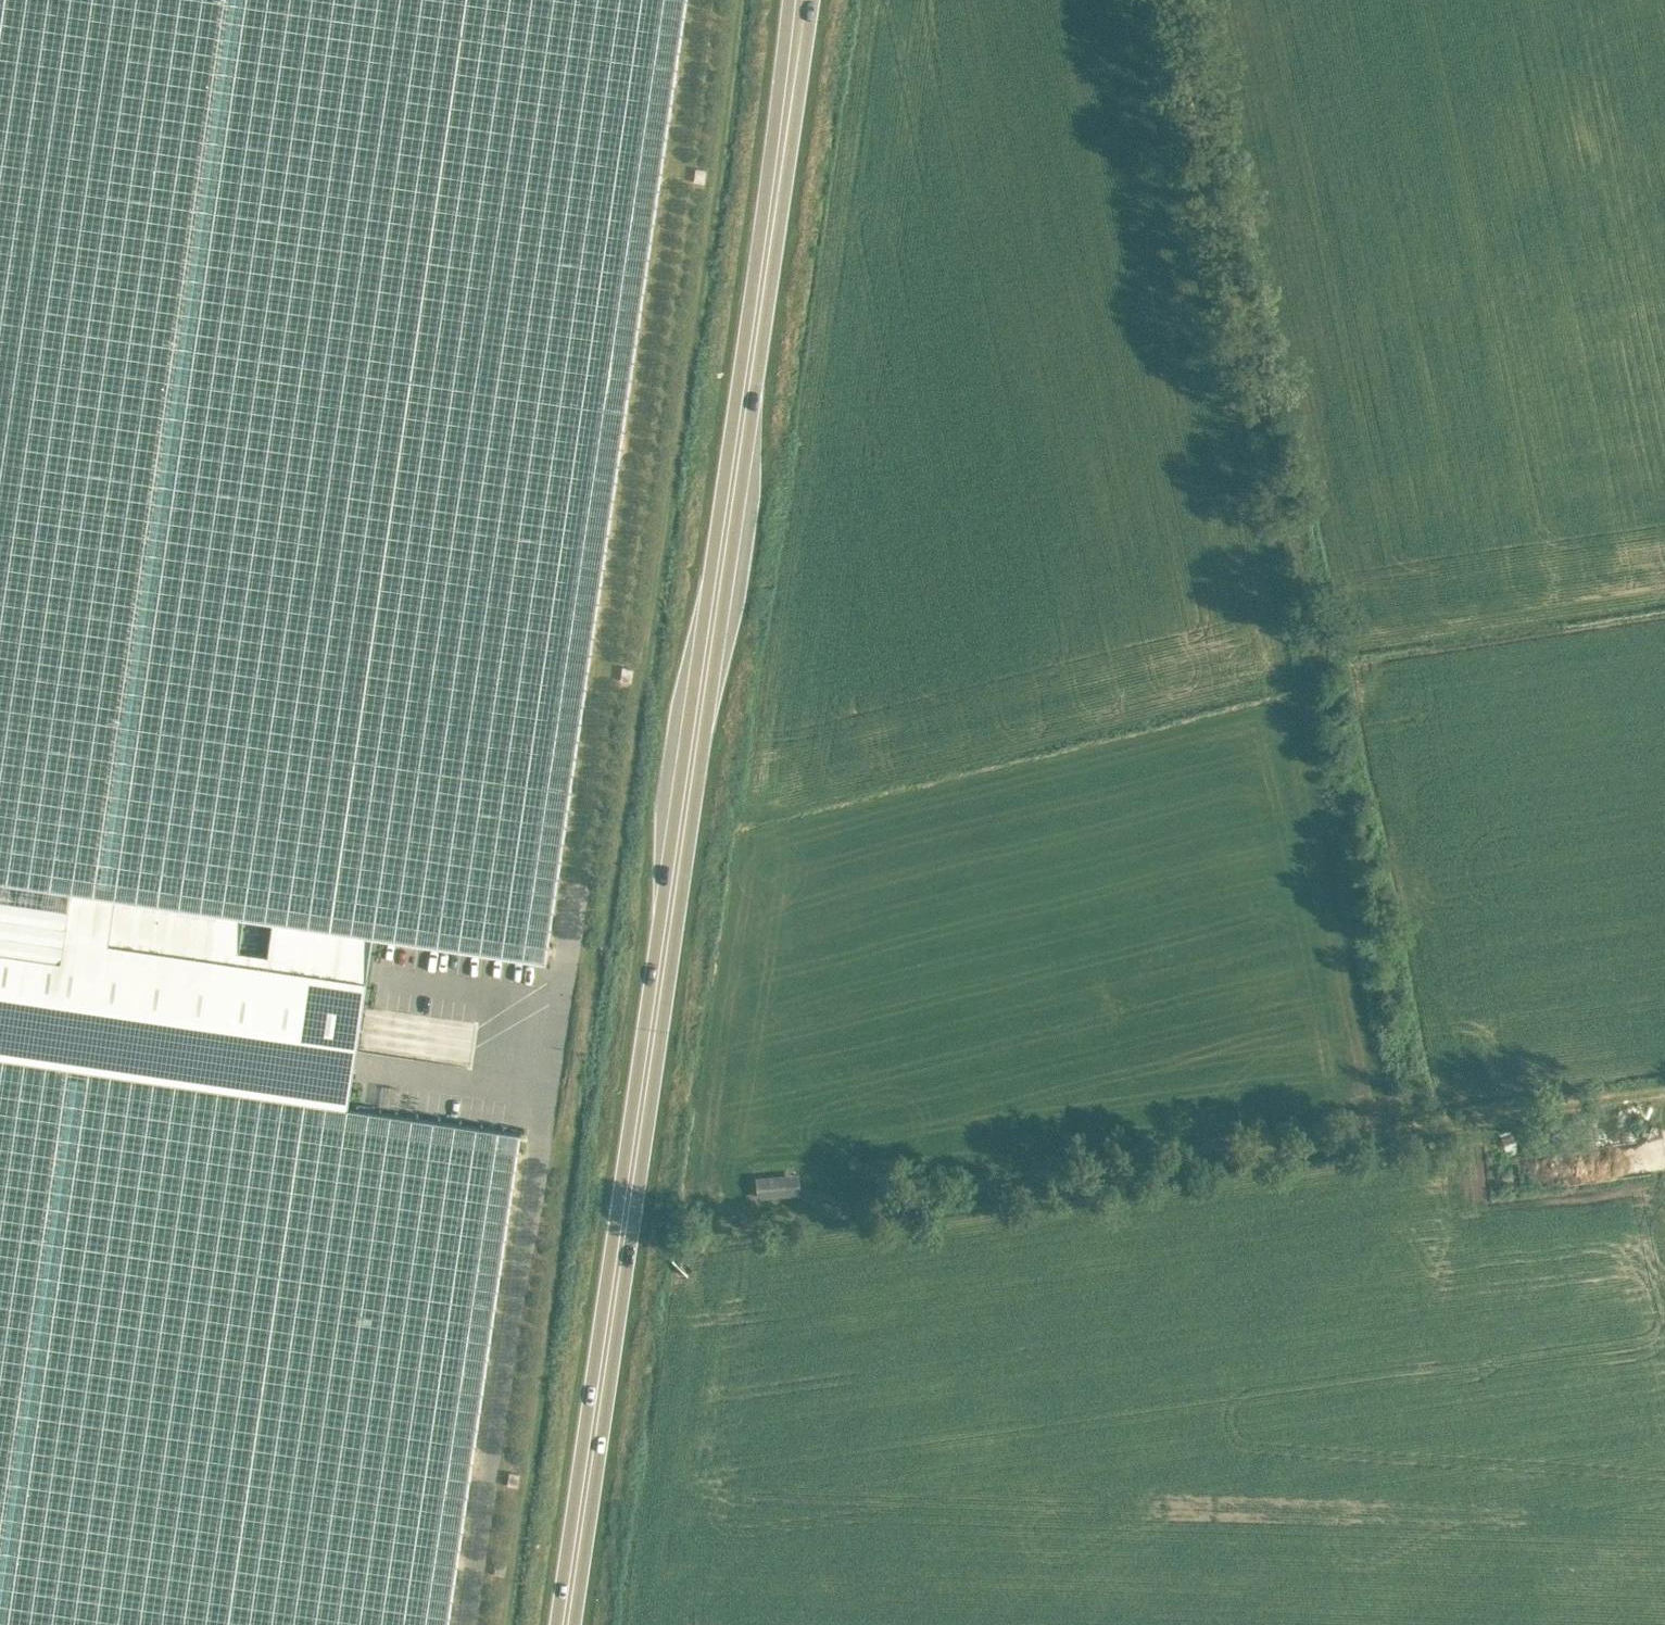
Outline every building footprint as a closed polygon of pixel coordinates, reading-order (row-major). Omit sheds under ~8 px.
[(520,1132),(348,1106),(356,1050),(363,1005),(366,980),(360,979),(361,969),(368,970),(373,936),(545,961),(686,0),(0,0),(0,1624),(448,1624),(520,1132)] [(398,1011),(394,1050),(470,1060),(475,1020),(398,1011)] [(797,1171),(756,1176),(758,1196),(799,1192),(797,1171)]
